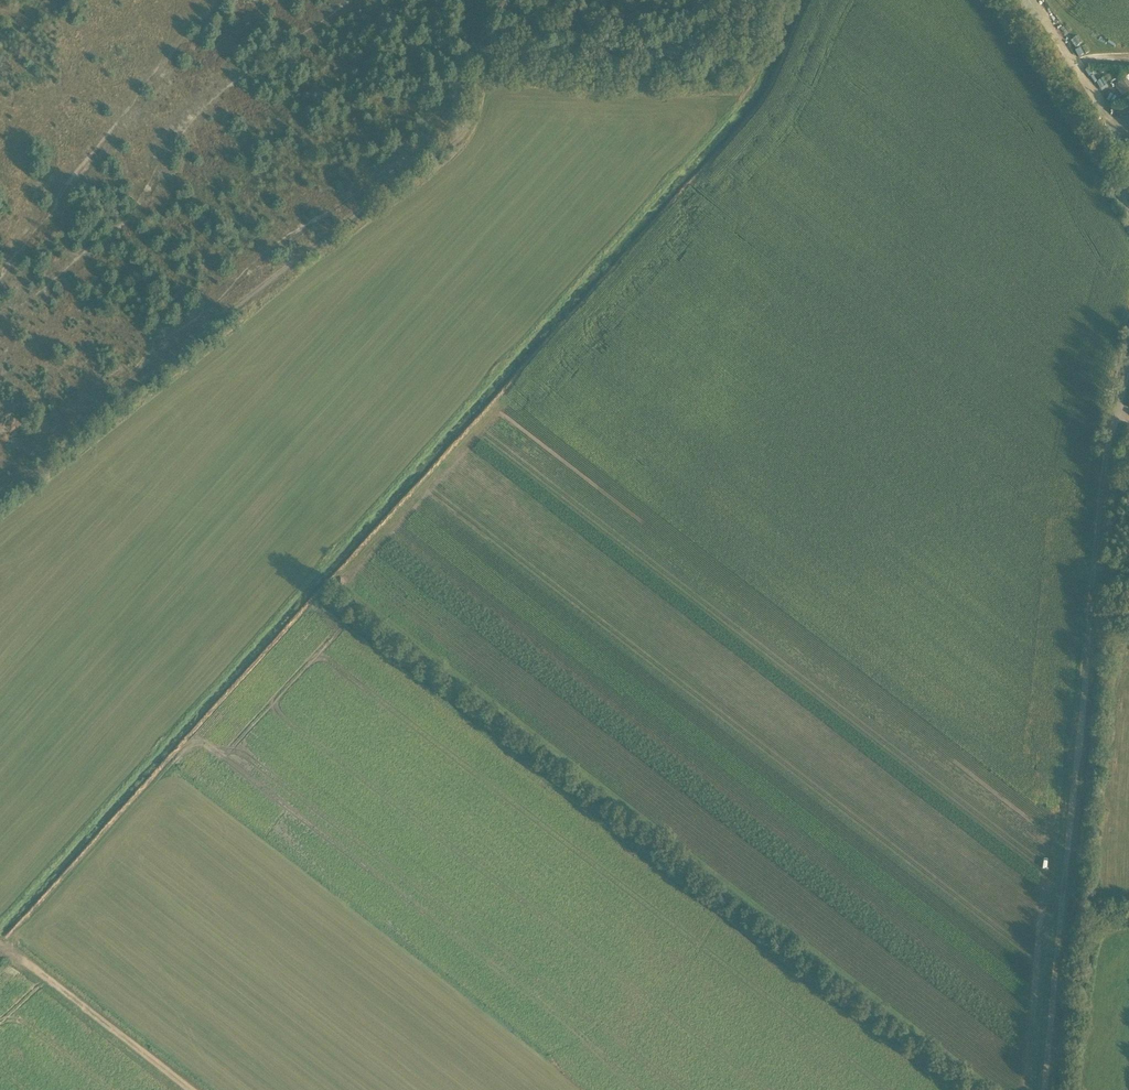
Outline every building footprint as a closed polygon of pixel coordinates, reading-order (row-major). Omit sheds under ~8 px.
[(1128,92),(1128,76),(1112,88),(1120,98),(1128,92)] [(1117,639),(1117,651),(1128,652),(1128,640),(1117,639)]
